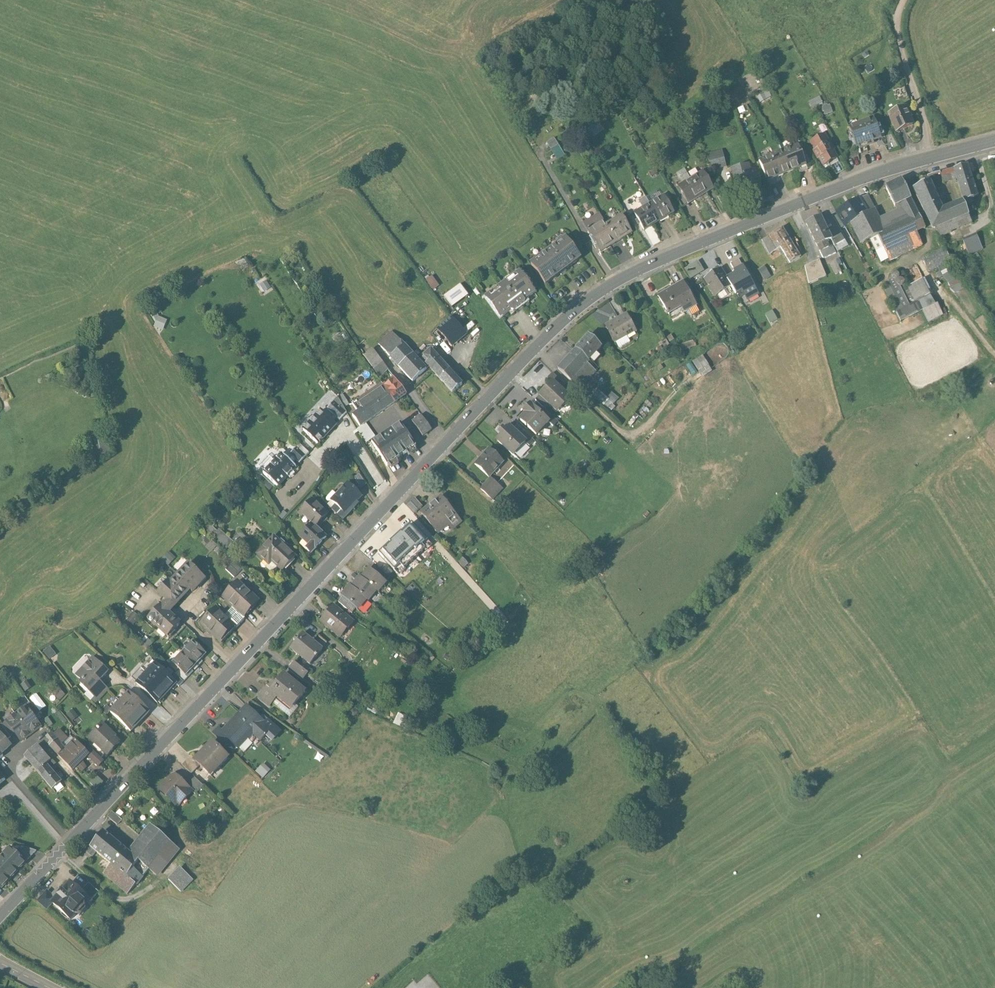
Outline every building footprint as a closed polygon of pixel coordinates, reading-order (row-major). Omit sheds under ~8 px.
[(769,91),(758,97),(762,103),(772,97),(769,91)] [(821,97),(811,101),(813,106),(823,102),(821,97)] [(908,105),(888,114),(896,134),(917,125),(908,105)] [(875,117),(848,126),(856,149),(883,140),(875,117)] [(825,135),(809,144),(823,169),(839,161),(825,135)] [(556,137),(548,142),(558,159),(566,154),(556,137)] [(798,145),(779,153),(787,176),(807,168),(798,145)] [(705,155),(713,171),(726,169),(723,151),(705,155)] [(779,153),(759,160),(768,183),(787,176),(779,153)] [(969,164),(954,169),(964,201),(965,203),(980,198),(969,164)] [(749,166),(731,170),(737,194),(762,188),(759,176),(752,178),(749,166)] [(701,198),(715,191),(704,172),(691,179),(701,198)] [(688,205),(701,198),(691,179),(678,186),(688,205)] [(897,209),(911,202),(901,181),(886,188),(897,209)] [(933,231),(940,239),(973,225),(965,203),(964,201),(945,209),(932,182),(914,190),(933,231)] [(836,213),(845,229),(848,224),(876,210),(867,194),(836,213)] [(664,195),(649,204),(659,222),(675,213),(664,195)] [(860,248),(877,239),(884,253),(890,264),(925,247),(918,234),(926,231),(923,226),(920,219),(911,202),(897,209),(898,212),(881,220),(876,210),(848,224),(860,248)] [(649,204),(633,214),(644,231),(659,222),(649,204)] [(606,226),(599,214),(584,222),(601,251),(616,243),(606,226)] [(622,216),(606,226),(616,243),(632,233),(622,216)] [(822,217),(805,225),(820,255),(846,242),(832,216),(824,221),(822,217)] [(785,227),(762,239),(770,254),(783,248),(791,263),(805,256),(800,247),(796,249),(785,227)] [(978,235),(964,240),(969,254),(983,249),(978,235)] [(572,247),(565,238),(529,264),(536,273),(545,286),(581,259),(572,247)] [(946,248),(922,259),(929,273),(953,263),(946,248)] [(731,265),(734,271),(742,267),(738,261),(731,265)] [(702,273),(697,262),(686,268),(692,278),(702,273)] [(820,262),(805,268),(810,285),(827,277),(820,262)] [(734,274),(727,278),(733,289),(737,296),(742,293),(747,303),(760,296),(742,266),(742,267),(734,271),(732,272),(734,274)] [(722,270),(704,280),(715,299),(733,289),(727,278),(722,270)] [(535,294),(518,272),(483,298),(500,320),(535,294)] [(893,274),(885,292),(901,325),(938,306),(925,280),(908,288),(902,275),(893,274)] [(434,275),(427,280),(434,290),(441,285),(434,275)] [(268,280),(261,284),(265,291),(271,287),(268,280)] [(684,282),(658,296),(671,322),(698,307),(684,282)] [(445,296),(454,308),(470,295),(461,283),(445,296)] [(772,323),(779,318),(774,310),(766,314),(772,323)] [(626,314),(604,325),(615,344),(637,332),(626,314)] [(469,336),(454,317),(438,329),(453,348),(469,336)] [(416,355),(393,331),(379,344),(402,369),(416,355)] [(589,335),(576,349),(589,361),(602,347),(589,335)] [(392,371),(388,365),(389,364),(377,346),(365,354),(380,378),(392,371)] [(576,349),(558,369),(580,389),(596,371),(587,363),(589,361),(576,349)] [(453,394),(463,385),(430,351),(421,360),(430,370),(453,394)] [(421,360),(416,355),(402,369),(416,384),(430,370),(421,360)] [(548,378),(553,382),(561,390),(566,386),(553,373),(548,378)] [(395,403),(406,395),(395,378),(383,386),(395,403)] [(561,390),(553,382),(540,396),(548,404),(556,411),(560,411),(569,401),(569,397),(561,390)] [(366,423),(395,403),(383,386),(381,384),(352,404),(358,412),(353,416),(361,427),(366,423)] [(610,401),(598,392),(593,399),(605,408),(610,401)] [(544,408),(548,404),(540,396),(535,400),(544,408)] [(347,413),(338,398),(327,409),(339,421),(347,413)] [(541,415),(531,405),(524,412),(527,414),(521,420),(537,436),(549,423),(541,415)] [(545,410),(541,415),(549,423),(553,427),(558,422),(545,410)] [(322,411),(303,431),(318,444),(336,425),(322,411)] [(422,416),(413,422),(423,437),(432,431),(422,416)] [(376,437),(366,423),(361,427),(357,430),(367,443),(376,437)] [(402,425),(372,443),(380,456),(387,466),(416,447),(402,425)] [(516,434),(510,428),(506,432),(503,430),(500,434),(502,436),(498,441),(514,456),(526,443),(516,434)] [(521,430),(516,434),(526,443),(530,447),(535,442),(521,430)] [(97,440),(99,454),(106,453),(104,439),(97,440)] [(380,456),(372,443),(371,441),(366,445),(375,460),(380,456)] [(307,456),(299,444),(290,454),(292,457),(289,460),(292,463),(295,460),(300,463),(307,456)] [(475,465),(489,478),(503,462),(489,449),(475,465)] [(289,460),(282,454),(274,461),(270,458),(261,468),(265,472),(263,473),(278,487),(296,467),(292,463),(289,460)] [(359,475),(355,478),(361,488),(366,485),(359,475)] [(491,478),(481,488),(493,500),(502,489),(491,478)] [(362,497),(348,484),(332,501),(336,506),(332,510),(343,520),(353,509),(352,507),(362,497)] [(441,497),(422,513),(437,532),(447,523),(453,529),(462,522),(441,497)] [(406,506),(414,515),(423,507),(415,498),(406,506)] [(300,514),(311,525),(300,537),(310,546),(306,549),(311,553),(326,537),(316,527),(328,514),(313,500),(300,514)] [(430,542),(410,522),(378,555),(398,575),(430,542)] [(295,556),(274,536),(257,554),(265,562),(268,558),(281,571),(295,556)] [(221,565),(234,577),(241,568),(228,557),(221,565)] [(205,578),(189,563),(170,584),(168,582),(158,592),(168,601),(163,608),(168,613),(189,590),(192,593),(205,578)] [(375,564),(370,569),(386,583),(390,578),(375,564)] [(386,583),(370,569),(362,579),(376,592),(378,593),(386,583)] [(362,579),(361,578),(352,588),(366,601),(368,602),(376,592),(362,579)] [(238,581),(223,597),(225,600),(243,617),(258,601),(238,581)] [(352,588),(350,587),(342,597),(342,598),(356,609),(358,610),(366,601),(352,588)] [(356,609),(342,598),(339,603),(352,614),(356,609)] [(243,617),(225,600),(224,601),(223,600),(216,607),(237,627),(245,618),(243,617)] [(167,637),(180,625),(168,613),(163,608),(160,606),(148,618),(167,637)] [(348,630),(354,623),(334,606),(327,615),(326,615),(321,622),(338,637),(346,628),(348,630)] [(237,627),(216,607),(201,623),(221,643),(237,627)] [(310,664),(323,649),(303,633),(299,638),(297,637),(294,642),(295,643),(290,648),(310,664)] [(193,642),(183,653),(197,667),(203,661),(200,659),(205,653),(193,642)] [(183,653),(173,664),(187,678),(197,667),(183,653)] [(99,700),(108,690),(99,682),(108,672),(93,658),(77,676),(90,689),(89,691),(99,700)] [(301,680),(307,673),(294,662),(288,670),(301,680)] [(175,683),(154,663),(136,682),(157,702),(175,683)] [(294,703),(305,690),(284,673),(271,689),(278,695),(277,696),(289,706),(292,702),(294,703)] [(272,702),(277,696),(278,695),(271,689),(267,687),(259,697),(269,706),(272,702)] [(149,711),(129,692),(110,712),(131,731),(149,711)] [(277,696),(272,702),(290,716),(298,706),(294,703),(292,702),(289,706),(277,696)] [(33,734),(43,726),(28,706),(17,714),(33,734)] [(264,723),(247,706),(223,731),(222,732),(227,736),(226,737),(239,749),(253,734),(260,740),(267,733),(271,736),(274,734),(263,724),(264,723)] [(22,742),(33,734),(17,714),(7,722),(22,742)] [(267,720),(264,723),(263,724),(274,734),(277,729),(267,720)] [(103,724),(89,738),(107,755),(120,742),(111,734),(112,733),(103,724)] [(222,732),(223,731),(219,727),(213,734),(221,742),(226,737),(227,736),(222,732)] [(13,746),(0,730),(0,754),(1,755),(13,746)] [(69,739),(63,743),(66,747),(72,744),(69,739)] [(66,751),(57,741),(49,748),(59,759),(66,751)] [(66,751),(59,759),(73,774),(88,759),(90,757),(87,754),(75,742),(66,751)] [(229,757),(213,742),(196,760),(195,761),(200,765),(211,776),(229,757)] [(52,764),(38,747),(24,759),(38,775),(47,768),(52,764)] [(88,759),(98,769),(105,762),(91,749),(87,754),(90,757),(88,759)] [(195,761),(196,760),(191,756),(182,766),(192,774),(200,765),(195,761)] [(263,762),(255,771),(263,778),(271,769),(263,762)] [(47,768),(38,775),(53,792),(62,785),(47,768)] [(187,786),(176,776),(172,780),(170,778),(160,788),(176,803),(182,797),(185,799),(192,791),(187,786)] [(204,786),(195,777),(187,786),(192,791),(196,795),(204,786)] [(103,835),(91,851),(137,887),(149,873),(157,879),(179,852),(151,828),(129,855),(103,835)] [(20,872),(28,862),(9,847),(1,857),(20,872)] [(20,872),(1,857),(0,859),(0,873),(13,882),(20,872)] [(181,866),(169,878),(182,892),(195,880),(181,866)] [(13,882),(0,873),(0,889),(5,892),(13,882)] [(91,905),(70,885),(50,907),(71,927),(91,905)]
